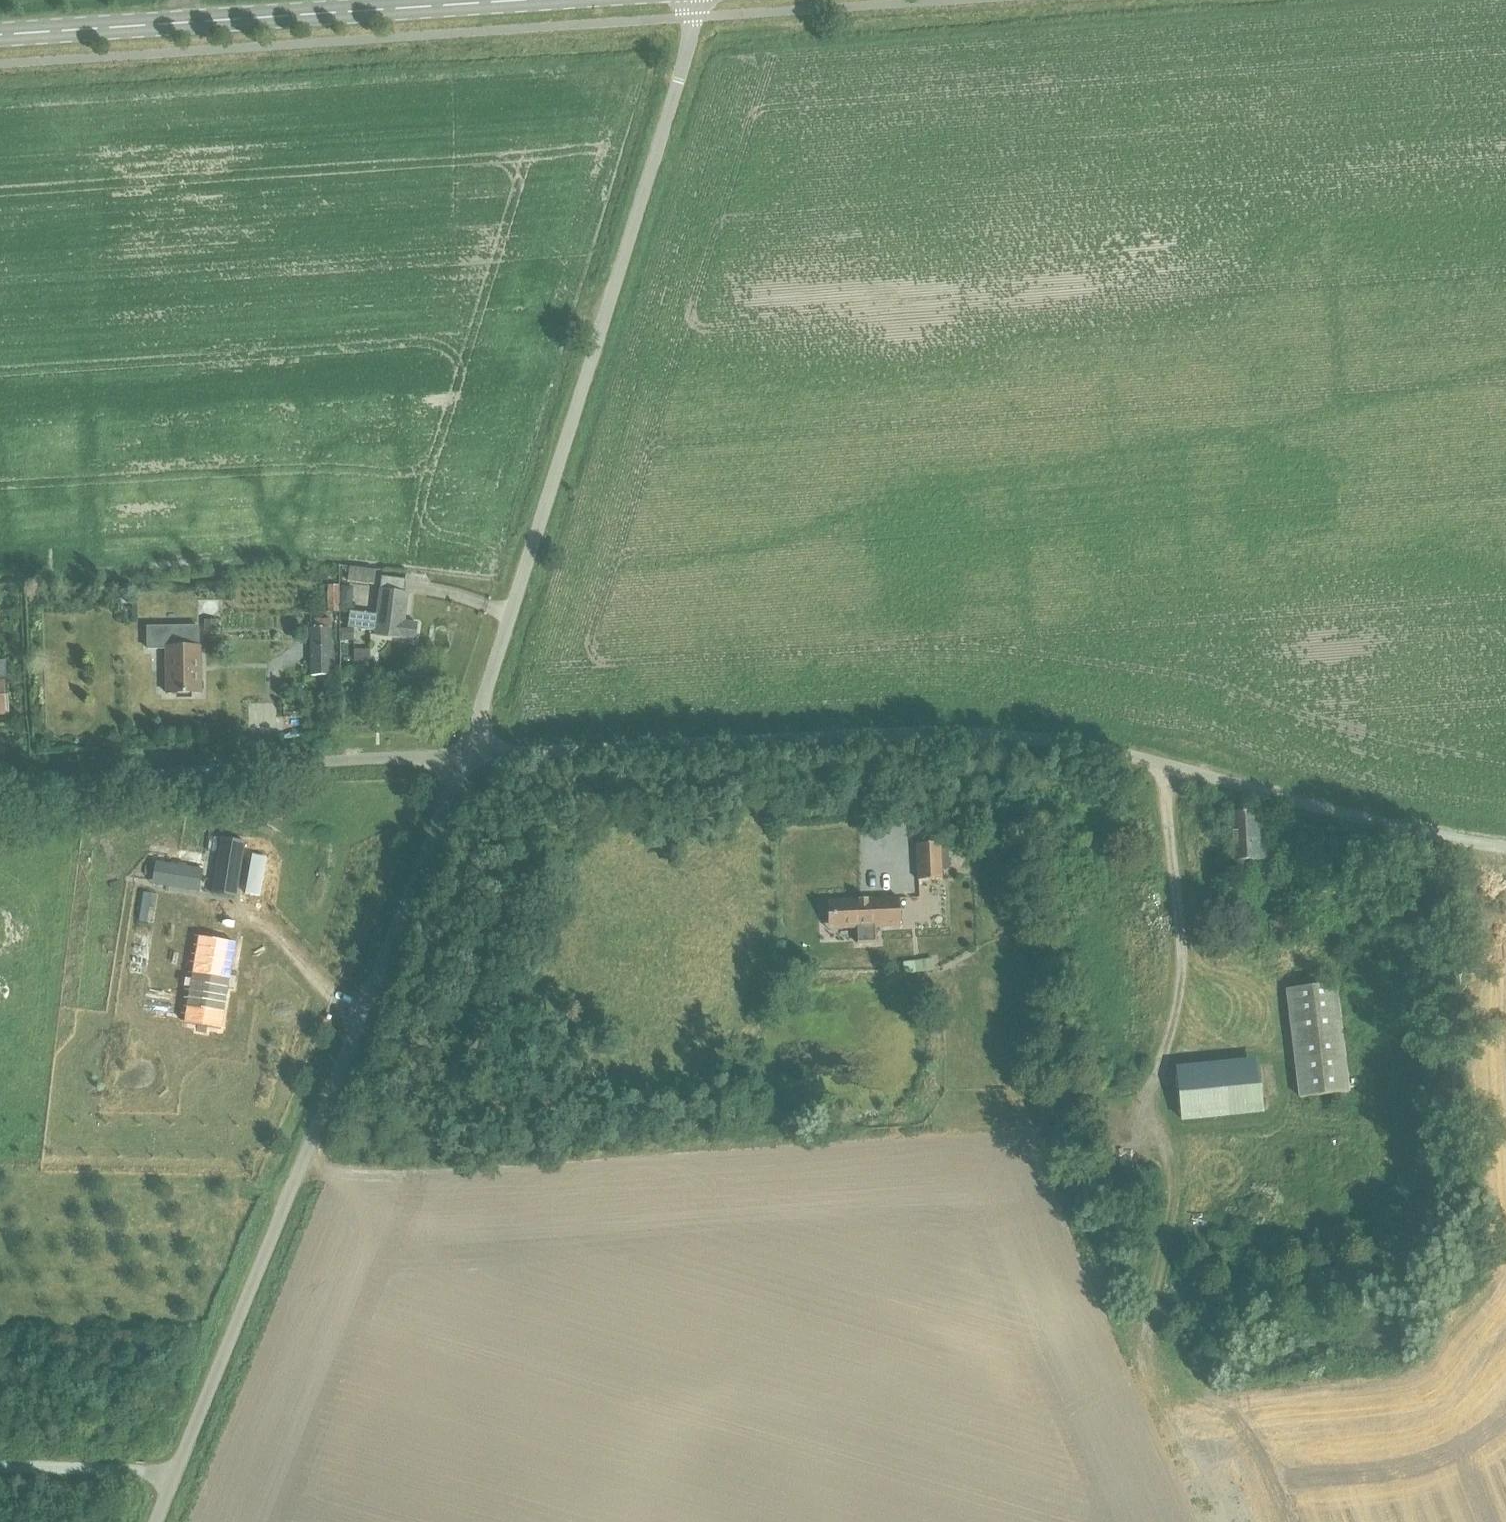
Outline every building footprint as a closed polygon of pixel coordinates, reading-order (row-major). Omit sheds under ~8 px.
[(375,571),(350,567),(348,581),(373,584),(375,571)] [(405,580),(381,577),(376,615),(349,611),(347,628),(374,631),(374,636),(415,641),(417,624),(404,622),(408,594),(404,593),(405,580)] [(339,612),(339,585),(328,585),(328,612),(339,612)] [(217,619),(203,619),(203,631),(217,631),(217,619)] [(330,620),(310,620),(311,676),(331,676),(330,620)] [(199,625),(146,626),(147,648),(166,648),(167,694),(200,694),(200,647),(199,625)] [(353,628),(340,629),(340,641),(353,640),(353,628)] [(369,649),(353,649),(354,660),(369,660),(369,649)] [(1231,813),(1233,862),(1265,861),(1265,865),(1271,864),(1270,835),(1294,834),(1293,826),(1289,826),(1289,821),(1269,821),(1269,811),(1231,813)] [(221,838),(218,852),(242,856),(244,842),(221,838)] [(916,845),(918,881),(942,880),(940,843),(916,845)] [(187,890),(199,892),(202,870),(155,863),(152,880),(188,886),(187,890)] [(214,880),(211,894),(235,898),(237,884),(214,880)] [(899,898),(831,901),(833,925),(855,924),(855,929),(856,944),(876,943),(875,928),(900,927),(899,898)] [(190,988),(186,1012),(223,1018),(234,953),(196,947),(191,980),(190,988)] [(1335,984),(1287,989),(1299,1098),(1347,1093),(1335,984)] [(1184,1124),(1270,1117),(1266,1061),(1180,1068),(1184,1124)]
